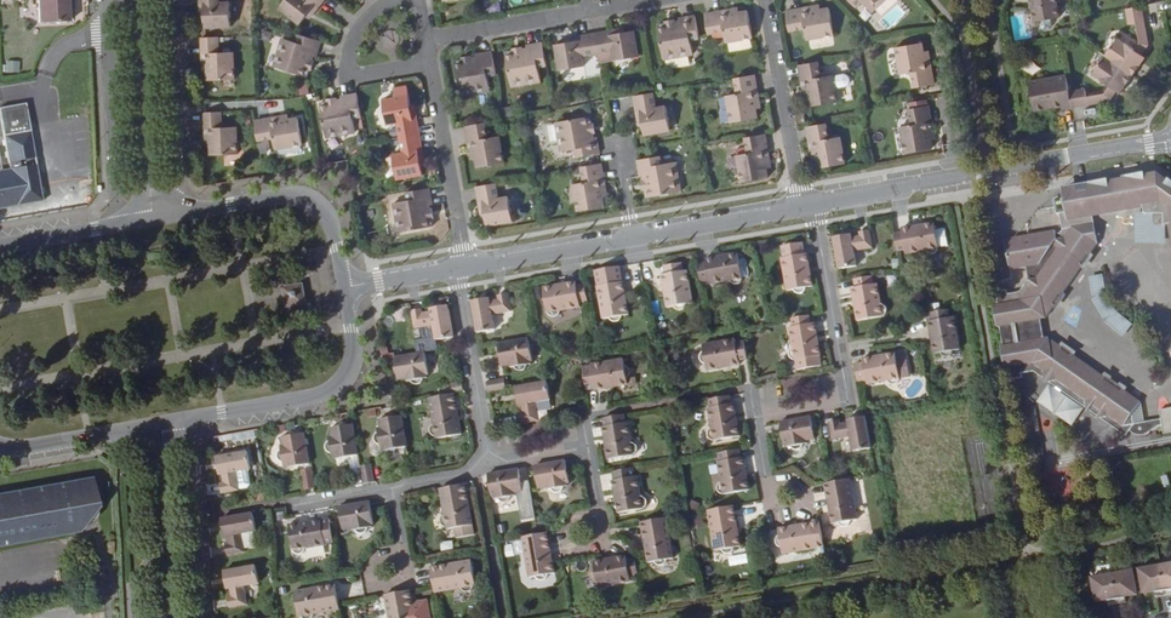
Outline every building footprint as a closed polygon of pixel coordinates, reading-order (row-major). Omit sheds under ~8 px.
[(40,23),(70,21),(70,9),(69,0),(39,0),(40,23)] [(200,11),(204,11),(204,17),(205,27),(230,26),(230,2),(219,2),(219,0),(200,0),(200,11)] [(280,8),(300,24),(306,17),(311,11),(313,13),(324,0),(286,0),(280,8)] [(854,5),(860,0),(870,11),(882,0),(849,0),(854,5)] [(1032,24),(1060,19),(1056,0),(1028,0),(1032,24)] [(887,29),(906,13),(898,4),(879,20),(887,29)] [(1142,6),(1124,9),(1127,27),(1133,26),(1145,24),(1142,6)] [(810,9),(808,10),(804,11),(803,8),(787,11),(791,33),(799,32),(802,45),(831,40),(824,7),(816,8),(815,8),(815,12),(811,13),(810,9)] [(729,13),(728,9),(705,13),(709,33),(724,30),(726,41),(752,37),(748,10),(739,12),(729,13)] [(699,37),(695,15),(679,18),(679,21),(673,22),(674,26),(669,26),(668,23),(658,25),(664,58),(693,53),(691,39),(699,37)] [(1133,26),(1136,44),(1148,41),(1145,24),(1133,26)] [(379,45),(395,48),(398,32),(383,29),(379,45)] [(618,29),(594,33),(598,52),(614,49),(615,60),(639,55),(634,29),(625,31),(618,32),(618,29)] [(598,52),(594,33),(572,37),(572,40),(565,42),(556,43),(561,69),(584,65),(582,55),(598,52)] [(315,57),(321,41),(299,34),(296,42),(283,38),(274,67),(306,77),(309,68),(309,67),(306,66),(307,61),(311,62),(311,61),(313,57),(315,57)] [(218,37),(201,37),(202,61),(206,61),(207,71),(207,81),(233,80),(233,52),(218,53),(218,37)] [(1117,39),(1105,56),(1133,76),(1139,66),(1136,64),(1142,56),(1149,45),(1148,41),(1136,44),(1132,49),(1117,39)] [(547,65),(543,42),(526,45),(527,48),(523,49),(520,49),(521,53),(516,54),(516,50),(514,50),(506,52),(512,85),(541,80),(538,66),(547,65)] [(926,62),(924,50),(922,42),(896,47),(901,74),(912,72),(915,88),(934,84),(930,61),(926,62)] [(496,74),(492,51),(475,54),(476,57),(472,58),(470,58),(470,62),(465,62),(464,59),(463,59),(454,61),(460,94),(490,89),(487,75),(496,74)] [(1133,76),(1105,56),(1092,76),(1107,87),(1104,93),(1106,105),(1107,104),(1116,93),(1122,83),(1125,86),(1133,76)] [(1136,64),(1139,66),(1145,58),(1142,56),(1136,64)] [(3,72),(17,72),(17,61),(3,62),(3,72)] [(804,100),(804,102),(806,110),(839,104),(834,74),(819,76),(818,69),(796,72),(799,89),(802,88),(803,93),(803,95),(806,94),(807,99),(804,100)] [(756,91),(754,74),(732,78),(733,87),(719,89),(724,119),(757,113),(756,105),(756,103),(752,103),(751,98),(755,97),(755,96),(754,91),(756,91)] [(1058,113),(1072,111),(1069,91),(1066,77),(1028,84),(1033,112),(1050,109),(1049,106),(1056,105),(1057,108),(1058,113)] [(296,82),(298,95),(308,93),(306,80),(296,82)] [(1119,95),(1125,86),(1122,83),(1116,93),(1119,95)] [(1069,91),(1072,111),(1089,107),(1086,96),(1085,88),(1069,91)] [(653,92),(634,96),(638,119),(642,118),(643,127),(645,135),(670,130),(666,106),(656,108),(653,92)] [(1104,93),(1086,96),(1089,107),(1106,105),(1104,93)] [(361,116),(357,94),(340,97),(341,100),(335,101),(334,101),(334,105),(330,105),(329,102),(327,103),(319,104),(325,137),(355,132),(352,118),(361,116)] [(400,138),(419,135),(416,111),(412,112),(410,100),(409,96),(382,100),(387,125),(397,123),(400,138)] [(1,108),(6,135),(30,131),(25,104),(1,108)] [(929,131),(929,130),(928,125),(931,124),(928,108),(906,112),(908,120),(893,123),(899,152),(932,147),(931,138),(931,137),(927,137),(926,131),(929,131)] [(220,112),(203,113),(205,136),(209,136),(209,148),(210,156),(237,155),(236,128),(221,129),(220,112)] [(577,158),(600,153),(597,138),(594,138),(593,132),(593,131),(589,132),(588,127),(591,126),(591,125),(590,116),(556,122),(561,152),(576,149),(577,158)] [(254,121),(258,141),(272,138),(274,149),(301,145),(297,118),(289,120),(277,122),(276,117),(254,121)] [(485,122),(465,126),(469,148),(473,148),(475,159),(477,168),(503,163),(499,136),(487,138),(485,122)] [(814,152),(815,159),(817,167),(843,162),(839,139),(828,141),(825,124),(806,127),(811,152),(814,152)] [(10,162),(34,158),(30,131),(6,135),(10,162)] [(768,157),(764,134),(745,137),(748,154),(737,156),(741,183),(767,179),(765,170),(763,158),(768,157)] [(423,158),(419,135),(400,138),(403,154),(392,156),(396,180),(423,175),(421,164),(420,158),(423,158)] [(638,161),(641,176),(641,177),(643,177),(644,183),(647,183),(648,188),(645,188),(647,198),(680,192),(675,162),(661,165),(659,157),(638,161)] [(11,167),(35,163),(34,158),(10,162),(11,167)] [(35,163),(11,167),(0,169),(0,210),(41,203),(35,163)] [(604,182),(605,182),(602,163),(581,166),(585,183),(573,185),(578,213),(604,208),(602,198),(600,187),(605,187),(604,182)] [(1158,171),(1059,188),(1061,194),(1052,200),(1054,214),(1058,214),(1060,227),(1059,234),(1055,235),(1053,231),(1003,239),(1008,269),(1024,267),(1026,279),(1019,292),(1005,295),(1004,291),(997,290),(996,305),(993,305),(997,327),(1000,326),(1003,345),(1000,345),(1004,368),(1008,368),(1013,378),(1021,377),(1020,373),(1033,371),(1126,434),(1129,430),(1139,434),(1144,434),(1159,424),(1163,423),(1165,431),(1170,430),(1170,406),(1160,408),(1162,418),(1158,418),(1134,422),(1131,412),(1139,399),(1125,390),(1128,386),(1120,382),(1119,383),(1111,378),(1113,376),(1105,371),(1103,374),(1074,354),(1076,351),(1061,341),(1059,345),(1047,336),(1043,337),(1040,319),(1045,318),(1052,308),(1054,310),(1065,295),(1063,293),(1080,267),(1083,269),(1093,254),(1091,253),(1098,243),(1091,217),(1143,208),(1144,212),(1134,213),(1134,242),(1165,241),(1164,224),(1167,224),(1170,244),(1170,180),(1158,171)] [(495,183),(476,187),(480,211),(483,210),(485,217),(486,226),(512,221),(508,198),(498,200),(495,183)] [(432,206),(428,188),(406,192),(408,201),(393,204),(398,233),(432,228),(431,220),(430,217),(427,218),(426,213),(429,213),(429,211),(429,206),(432,206)] [(901,233),(892,235),(896,253),(904,252),(905,255),(926,252),(927,253),(929,253),(933,253),(936,252),(938,251),(938,249),(938,248),(944,247),(941,228),(934,230),(933,224),(920,226),(921,228),(913,230),(913,227),(900,230),(901,233)] [(837,239),(833,240),(838,272),(855,269),(852,255),(871,251),(868,233),(858,235),(859,238),(849,240),(849,237),(844,238),(844,240),(837,242),(837,239)] [(705,264),(696,265),(700,284),(709,282),(709,286),(729,283),(730,284),(732,285),(734,285),(740,284),(742,283),(742,282),(742,280),(741,279),(747,278),(748,276),(746,263),(743,260),(739,261),(737,254),(725,257),(726,259),(718,261),(718,258),(705,260),(705,264)] [(812,266),(809,254),(784,258),(790,291),(796,290),(796,291),(797,292),(799,293),(800,293),(805,292),(807,291),(808,291),(809,290),(809,289),(809,287),(815,286),(813,273),(810,274),(809,267),(812,266)] [(664,275),(682,272),(681,264),(663,267),(664,275)] [(668,296),(664,296),(666,309),(673,308),(674,309),(675,310),(677,310),(682,309),(685,308),(686,307),(686,306),(687,305),(692,304),(686,271),(682,272),(664,275),(661,275),(663,288),(666,287),(668,296)] [(598,286),(617,283),(615,275),(597,278),(598,286)] [(1131,329),(1096,275),(1083,284),(1118,338),(1131,329)] [(852,280),(854,288),(849,289),(852,302),(855,301),(856,309),(853,310),(855,321),(882,317),(882,316),(883,316),(885,315),(886,314),(886,312),(885,305),(884,304),(883,303),(881,303),(879,304),(876,284),(872,285),(870,277),(852,280)] [(307,305),(303,282),(282,286),(286,308),(307,305)] [(580,309),(579,305),(576,287),(576,283),(564,285),(563,288),(555,289),(554,287),(543,289),(547,313),(547,315),(548,316),(549,316),(551,317),(556,316),(558,316),(560,315),(561,314),(561,313),(560,312),(580,309)] [(601,308),(598,308),(600,320),(607,319),(608,320),(609,321),(611,322),(617,321),(618,320),(619,319),(619,318),(619,317),(625,316),(620,283),(617,283),(598,286),(594,287),(597,300),(599,300),(601,308)] [(587,303),(584,285),(576,287),(579,305),(587,303)] [(476,300),(471,301),(476,333),(492,331),(490,317),(510,313),(506,295),(496,297),(496,300),(488,302),(487,299),(482,300),(482,303),(476,304),(476,300)] [(437,341),(453,338),(447,305),(443,306),(444,309),(437,310),(436,307),(431,308),(432,311),(423,313),(423,310),(412,312),(415,330),(434,327),(437,341)] [(944,319),(943,311),(926,314),(927,322),(922,323),(928,356),(934,354),(935,355),(936,356),(938,356),(942,356),(946,355),(946,354),(947,354),(947,352),(954,351),(951,339),(948,340),(947,331),(949,331),(948,319),(944,319)] [(811,324),(809,316),(791,319),(792,327),(789,328),(792,347),(790,348),(789,349),(788,351),(788,353),(789,357),(790,359),(791,360),(793,360),(794,360),(794,361),(796,370),(821,365),(819,356),(820,356),(818,344),(815,345),(814,336),(816,336),(814,323),(811,324)] [(529,339),(499,344),(501,353),(503,353),(504,358),(502,359),(503,366),(509,365),(510,369),(514,368),(515,369),(516,370),(518,370),(520,370),(525,369),(526,368),(527,367),(528,366),(530,365),(530,362),(532,361),(529,339)] [(738,363),(746,362),(743,345),(735,346),(734,340),(701,346),(702,356),(701,356),(699,357),(698,358),(698,360),(699,365),(700,367),(701,368),(703,369),(705,369),(706,374),(718,372),(717,369),(726,368),(727,370),(738,368),(738,363)] [(862,357),(862,362),(865,379),(866,383),(886,380),(887,381),(887,382),(889,383),(891,383),(897,382),(898,381),(911,379),(906,357),(895,358),(894,354),(894,352),(882,354),(883,356),(875,358),(874,355),(862,357)] [(425,353),(395,358),(396,367),(399,366),(400,371),(397,371),(399,380),(405,379),(406,382),(409,381),(409,382),(410,383),(411,384),(413,384),(414,384),(420,383),(421,382),(422,381),(423,380),(423,379),(425,378),(425,376),(428,375),(425,353)] [(591,369),(594,387),(594,391),(627,385),(625,378),(627,378),(628,377),(629,376),(629,375),(628,368),(627,366),(626,365),(625,365),(623,365),(622,359),(610,361),(611,364),(603,366),(602,363),(590,365),(591,369)] [(862,362),(855,363),(858,381),(865,379),(862,362)] [(582,371),(585,388),(594,387),(591,369),(582,371)] [(503,379),(485,382),(487,393),(505,390),(503,379)] [(455,394),(464,393),(461,382),(443,385),(445,396),(455,394)] [(517,414),(519,425),(538,422),(534,402),(548,400),(545,383),(514,388),(516,405),(519,405),(521,414),(517,414)] [(458,415),(455,394),(445,396),(429,399),(433,423),(432,424),(430,425),(430,426),(429,427),(431,433),(431,434),(432,435),(433,436),(435,436),(436,440),(462,435),(460,423),(457,423),(456,415),(458,415)] [(731,405),(729,396),(707,400),(709,409),(707,410),(711,428),(710,429),(708,430),(708,431),(707,433),(709,439),(710,440),(711,441),(712,441),(714,442),(739,437),(736,425),(733,426),(732,418),(735,417),(733,405),(731,405)] [(383,450),(406,446),(401,416),(392,418),(393,420),(386,422),(386,419),(378,420),(379,427),(376,427),(376,431),(374,432),(373,434),(372,436),(374,443),(375,444),(377,444),(378,444),(379,447),(382,447),(383,450)] [(623,424),(622,416),(604,419),(606,428),(623,424)] [(812,439),(808,417),(778,423),(780,432),(783,432),(784,436),(781,436),(782,445),(789,444),(789,447),(793,446),(794,448),(794,449),(795,450),(796,450),(798,450),(804,449),(805,449),(806,447),(807,446),(806,445),(806,444),(809,444),(809,440),(812,439)] [(854,453),(871,450),(865,417),(860,419),(860,421),(855,422),(854,420),(848,421),(848,424),(840,425),(839,422),(829,424),(832,442),(852,439),(854,453)] [(628,423),(623,424),(606,428),(601,428),(604,440),(607,440),(608,448),(606,449),(608,461),(633,456),(635,455),(636,454),(637,453),(637,451),(636,444),(635,443),(634,443),(633,442),(631,442),(628,423)] [(358,454),(353,425),(344,426),(344,429),(339,430),(339,427),(331,429),(332,435),(328,436),(329,439),(327,440),(326,441),(326,443),(327,449),(328,450),(329,451),(331,452),(332,456),(336,455),(336,458),(358,454)] [(309,463),(304,434),(296,435),(296,438),(290,439),(290,436),(282,438),(284,444),(280,445),(280,447),(279,447),(278,448),(278,449),(278,451),(279,457),(279,458),(281,459),(282,459),(283,465),(286,464),(287,467),(309,463)] [(737,450),(719,453),(721,462),(738,458),(737,450)] [(222,467),(219,467),(220,472),(222,472),(224,482),(221,482),(223,493),(241,490),(237,470),(252,467),(249,451),(217,456),(218,461),(221,461),(222,467)] [(738,458),(721,462),(717,462),(721,482),(719,483),(718,483),(717,484),(717,485),(717,486),(718,491),(718,492),(720,494),(721,494),(723,494),(724,495),(749,490),(746,478),(744,478),(742,471),(745,470),(743,458),(738,458)] [(566,471),(564,461),(535,466),(539,488),(542,488),(542,491),(546,490),(547,492),(548,492),(549,493),(551,493),(556,492),(558,491),(559,490),(559,489),(559,488),(562,487),(561,484),(568,483),(566,475),(563,475),(563,471),(566,471)] [(360,467),(363,485),(374,483),(371,465),(360,467)] [(518,469),(501,472),(488,474),(490,483),(493,483),(493,487),(490,488),(492,496),(499,495),(499,498),(502,497),(503,499),(505,500),(506,500),(507,501),(510,500),(512,500),(514,499),(515,498),(516,497),(515,496),(519,495),(518,492),(522,491),(518,469)] [(630,470),(611,473),(612,481),(631,478),(630,470)] [(80,531),(76,504),(96,499),(93,474),(0,490),(0,547),(80,531)] [(631,478),(612,481),(609,482),(611,494),(614,493),(615,502),(612,502),(614,514),(640,509),(641,509),(642,508),(643,507),(644,506),(645,505),(643,498),(642,496),(641,496),(640,495),(638,495),(635,477),(631,478)] [(849,480),(829,483),(823,484),(827,504),(831,504),(832,512),(829,512),(831,525),(838,524),(838,525),(838,527),(840,528),(842,528),(848,527),(850,526),(851,524),(851,523),(850,522),(856,521),(849,480)] [(467,505),(463,485),(437,490),(442,517),(440,517),(439,518),(438,520),(438,522),(439,527),(440,528),(441,529),(442,530),(444,530),(471,525),(468,513),(466,514),(464,506),(467,505)] [(368,511),(367,502),(337,507),(341,530),(344,529),(344,533),(348,532),(348,531),(349,531),(349,532),(350,533),(351,534),(352,535),(355,535),(360,534),(361,533),(362,532),(363,531),(363,529),(364,529),(363,526),(371,524),(369,516),(366,516),(365,512),(368,511)] [(730,506),(705,511),(713,552),(718,551),(719,552),(720,554),(721,555),(722,555),(723,556),(728,555),(730,554),(731,553),(732,552),(732,551),(732,550),(732,549),(738,548),(735,535),(733,536),(732,528),(734,528),(730,506)] [(254,513),(222,519),(223,524),(225,523),(226,529),(223,530),(224,535),(228,535),(229,544),(225,545),(228,555),(246,551),(243,532),(257,529),(254,513)] [(666,518),(640,523),(644,543),(647,543),(648,551),(646,551),(648,564),(654,563),(655,565),(655,566),(657,566),(658,567),(664,566),(666,565),(667,564),(667,563),(667,562),(667,561),(673,560),(666,518)] [(325,546),(324,542),(321,524),(320,521),(308,523),(309,526),(301,527),(300,524),(288,526),(293,552),(293,553),(294,554),(296,554),(297,555),(303,554),(304,554),(305,553),(306,552),(306,550),(306,549),(325,546)] [(332,540),(329,522),(321,524),(324,542),(332,540)] [(814,547),(811,529),(810,526),(798,528),(798,530),(789,532),(789,529),(777,531),(779,538),(778,538),(777,539),(775,540),(775,542),(776,550),(777,550),(779,551),(781,551),(782,556),(815,550),(814,547)] [(814,547),(822,546),(819,527),(811,529),(814,547)] [(538,535),(521,538),(529,579),(535,578),(536,580),(537,581),(539,582),(546,581),(548,580),(548,578),(549,577),(548,576),(555,574),(553,562),(550,562),(548,554),(551,553),(547,533),(538,535)] [(604,555),(592,558),(593,565),(592,565),(591,566),(590,567),(590,569),(591,575),(592,576),(594,577),(596,577),(597,583),(629,578),(628,574),(625,556),(625,552),(615,553),(612,554),(613,557),(605,558),(604,555)] [(628,574),(636,573),(633,555),(625,556),(628,574)] [(727,557),(728,567),(747,565),(746,555),(727,557)] [(429,567),(433,586),(434,592),(474,585),(469,560),(457,562),(458,565),(450,566),(450,563),(429,567)] [(1158,564),(1164,595),(1170,594),(1170,562),(1158,564)] [(1096,566),(1098,575),(1110,573),(1109,564),(1096,566)] [(1164,595),(1158,564),(1137,568),(1142,593),(1154,591),(1154,597),(1164,595)] [(257,566),(225,572),(226,576),(228,576),(229,583),(227,583),(228,589),(230,588),(232,597),(228,597),(230,608),(249,605),(246,586),(260,583),(257,566)] [(1131,569),(1110,573),(1116,604),(1124,602),(1123,597),(1136,594),(1131,569)] [(1110,573),(1089,577),(1093,602),(1106,600),(1107,605),(1116,604),(1110,573)] [(337,604),(335,586),(315,590),(315,592),(307,594),(307,592),(295,594),(299,617),(316,617),(315,616),(339,612),(337,604)] [(411,590),(385,595),(389,617),(414,617),(412,610),(415,610),(411,590)]
